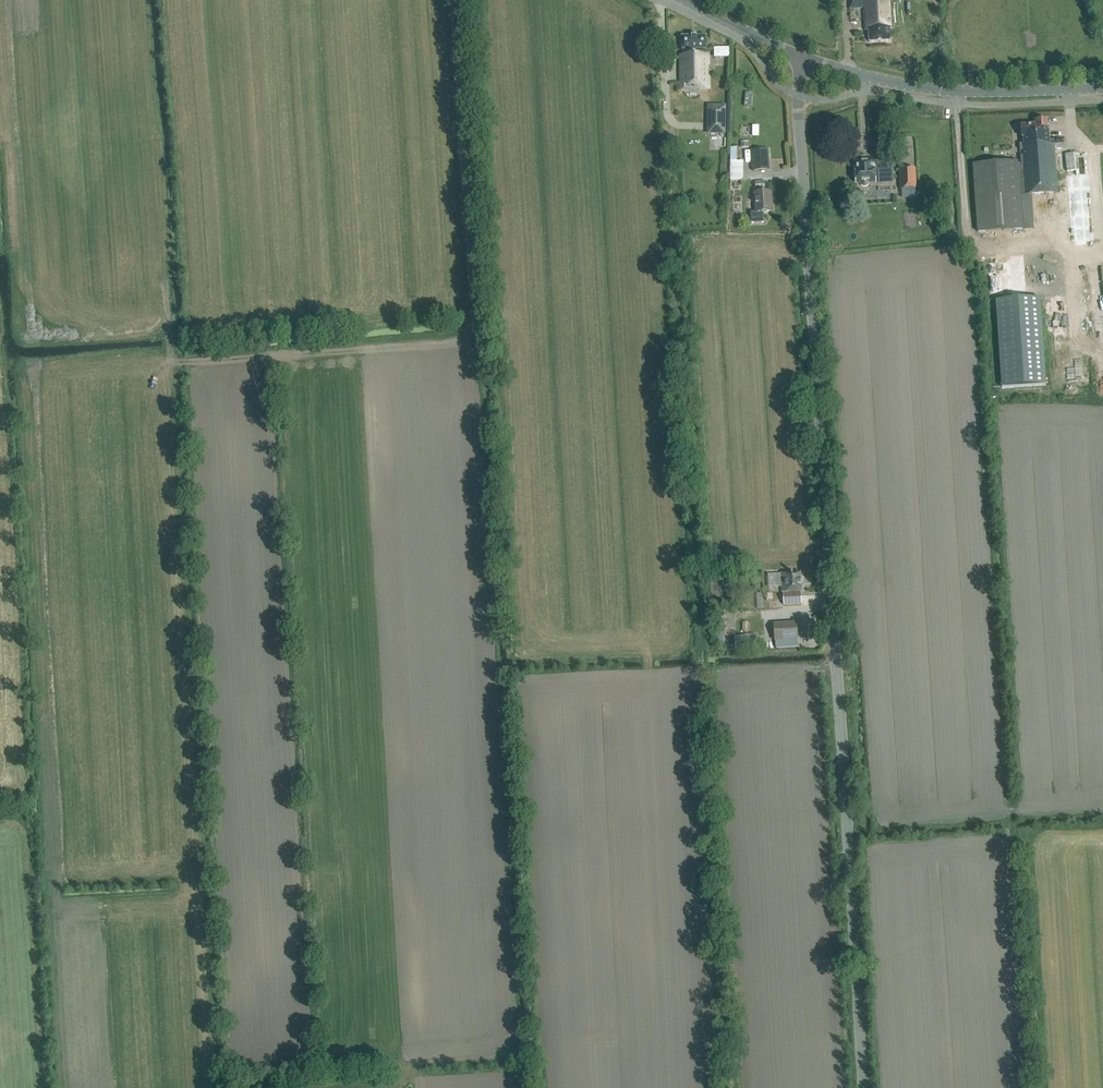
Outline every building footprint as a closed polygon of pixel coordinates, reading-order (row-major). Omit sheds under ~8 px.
[(889,30),(893,29),(891,0),(870,0),(864,0),(849,0),(850,9),(864,9),(865,29),(865,31),(868,30),(869,43),(890,42),(889,30)] [(706,37),(681,37),(682,51),(683,51),(683,56),(680,56),(680,91),(708,90),(708,55),(704,55),(704,50),(706,50),(706,37)] [(723,47),(714,48),(715,58),(723,57),(723,47)] [(709,106),(709,133),(724,134),(725,107),(709,106)] [(1018,161),(974,165),(978,232),(1022,229),(1034,228),(1031,195),(1058,193),(1055,145),(1064,144),(1064,139),(1048,140),(1047,120),(1036,121),(1036,125),(1022,126),(1022,137),(1023,137),(1024,144),(1020,145),(1021,164),(1018,164),(1018,161)] [(745,180),(745,160),(739,160),(739,147),(732,147),(731,180),(745,180)] [(770,171),(768,151),(752,152),(753,172),(770,171)] [(1075,154),(1065,155),(1067,172),(1076,171),(1075,154)] [(856,184),(860,184),(860,185),(861,186),(861,187),(862,187),(863,188),(864,188),(865,188),(866,188),(867,188),(868,188),(868,187),(869,186),(869,185),(869,184),(880,183),(880,185),(893,184),(891,158),(855,160),(856,184)] [(916,190),(915,170),(900,171),(902,191),(916,190)] [(1071,243),(1094,241),(1089,175),(1067,177),(1071,243)] [(765,190),(765,181),(755,182),(756,190),(765,190)] [(754,194),(756,213),(750,213),(751,225),(764,224),(764,213),(772,213),(771,193),(754,194)] [(957,239),(957,228),(945,229),(946,240),(957,239)] [(1017,252),(1018,279),(1055,278),(1055,251),(1017,252)] [(1040,298),(996,301),(1002,388),(1046,385),(1040,298)] [(781,575),(782,593),(802,592),(801,574),(793,574),(793,572),(790,572),(790,574),(781,575)] [(801,594),(783,595),(783,606),(801,605),(801,594)] [(797,624),(773,626),(774,641),(798,639),(797,624)]
